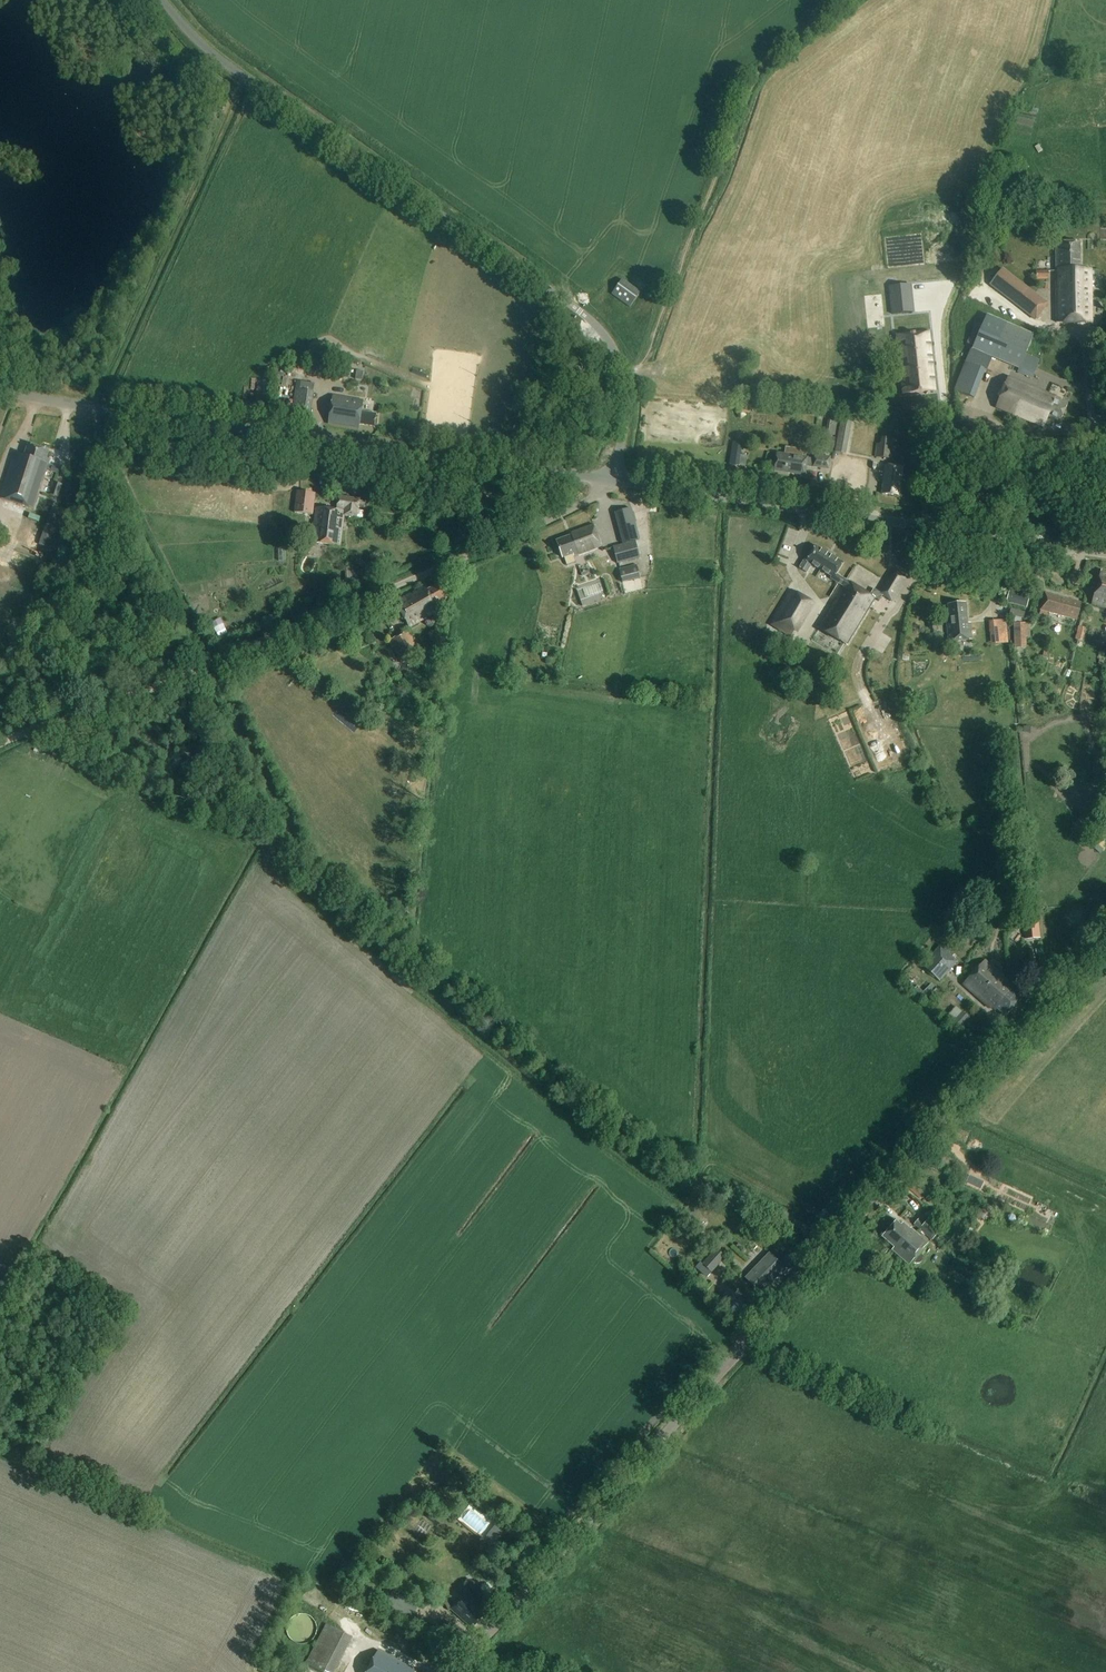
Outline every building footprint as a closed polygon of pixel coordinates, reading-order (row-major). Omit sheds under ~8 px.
[(1056,323),(1091,323),(1091,269),(1080,269),(1080,244),(1055,244),(1056,323)] [(1048,271),(1036,271),(1036,280),(1048,280),(1048,271)] [(1031,295),(1007,276),(996,289),(1035,321),(1048,305),(1033,293),(1031,295)] [(641,293),(623,279),(612,294),(630,307),(641,293)] [(911,285),(890,287),(892,315),(913,313),(911,285)] [(1019,371),(1034,337),(989,317),(974,350),(992,359),(1019,371)] [(901,396),(937,392),(930,332),(894,336),(901,396)] [(1061,424),(1068,406),(1060,403),(1061,400),(1009,378),(997,407),(1044,426),(1048,419),(1061,424)] [(295,390),(292,413),(311,416),(314,393),(295,390)] [(360,429),(361,425),(376,427),(378,414),(363,412),(365,402),(333,397),(329,425),(360,429)] [(846,454),(851,422),(841,420),(835,452),(846,454)] [(826,436),(825,443),(834,445),(835,437),(826,436)] [(881,444),(876,444),(875,457),(891,459),(894,438),(882,437),(881,444)] [(733,443),(729,465),(739,467),(742,445),(733,443)] [(16,455),(1,499),(6,501),(3,508),(18,513),(21,506),(34,510),(50,460),(48,459),(51,451),(30,445),(26,458),(16,455)] [(814,460),(808,459),(808,458),(803,458),(804,449),(792,448),(791,456),(778,454),(775,472),(788,474),(788,472),(805,475),(807,467),(829,470),(830,458),(815,456),(814,460)] [(53,466),(51,472),(59,475),(61,468),(53,466)] [(901,493),(904,468),(885,466),(885,475),(888,476),(888,482),(884,481),(882,494),(895,496),(895,493),(901,493)] [(54,483),(50,495),(58,498),(62,485),(54,483)] [(316,494),(297,492),(294,513),(313,516),(316,494)] [(360,512),(362,502),(340,498),(337,512),(337,515),(346,517),(357,519),(359,512),(360,512)] [(341,548),(346,517),(337,515),(337,512),(317,509),(312,544),(341,548)] [(56,550),(68,513),(57,510),(55,517),(49,515),(39,545),(56,550)] [(623,545),(613,548),(617,565),(640,559),(635,542),(640,541),(631,512),(615,516),(623,545)] [(557,541),(563,558),(574,555),(574,557),(602,547),(594,525),(571,534),(572,536),(557,541)] [(872,593),(871,595),(847,581),(837,576),(844,564),(816,547),(807,561),(805,560),(799,568),(807,573),(812,564),(832,577),(831,578),(844,586),(818,628),(847,646),(876,599),(882,597),(883,595),(893,601),(906,577),(892,569),(879,592),(877,591),(872,593)] [(21,555),(8,562),(16,576),(28,569),(21,555)] [(346,589),(354,589),(354,569),(346,569),(346,589)] [(1102,571),(1093,605),(1105,609),(1105,572),(1102,571)] [(605,581),(585,586),(589,601),(609,595),(605,581)] [(442,601),(447,599),(439,585),(428,591),(424,588),(397,604),(410,628),(439,611),(437,607),(443,604),(442,601)] [(1006,603),(1012,604),(1027,608),(1030,594),(1010,588),(1006,603)] [(791,590),(770,625),(788,635),(792,629),(797,632),(814,604),(791,590)] [(1081,602),(1045,592),(1039,610),(1076,620),(1081,602)] [(949,642),(955,641),(972,639),(970,623),(967,623),(965,603),(948,605),(948,609),(945,610),(949,642)] [(1023,619),(1025,615),(1010,611),(1009,615),(1023,619)] [(936,620),(928,621),(929,635),(937,634),(936,620)] [(989,622),(990,636),(1002,635),(1000,621),(989,622)] [(1082,640),(1086,627),(1078,625),(1074,638),(1082,640)] [(1026,648),(1026,626),(1014,627),(1015,648),(1026,648)] [(408,632),(390,643),(402,665),(421,655),(408,632)] [(1040,938),(1038,913),(1032,914),(1032,920),(1023,921),(1025,939),(1040,938)] [(939,982),(957,962),(940,946),(929,958),(931,960),(924,967),(939,982)] [(997,985),(1004,978),(985,960),(970,977),(984,990),(992,981),(997,985)] [(984,990),(970,977),(964,984),(990,1008),(996,1008),(1008,995),(1003,991),(1011,984),(1004,978),(997,985),(992,981),(984,990)] [(1015,988),(1011,984),(1003,991),(1008,995),(996,1008),(1005,1017),(1022,999),(1012,990),(1015,988)] [(958,1031),(969,1019),(962,1013),(951,1025),(958,1031)] [(966,1183),(981,1190),(984,1184),(969,1177),(966,1183)] [(985,1204),(974,1220),(979,1223),(990,1207),(985,1204)] [(930,1218),(925,1224),(919,1219),(914,1225),(932,1241),(933,1239),(943,1229),(930,1218)] [(883,1237),(895,1247),(899,1241),(904,1245),(916,1232),(912,1228),(911,1229),(903,1222),(900,1225),(897,1222),(883,1237)] [(943,1229),(939,1234),(948,1242),(952,1237),(943,1229)] [(910,1265),(912,1262),(913,1263),(914,1264),(915,1264),(916,1264),(917,1264),(918,1264),(919,1264),(920,1263),(921,1262),(922,1261),(922,1260),(922,1259),(923,1259),(923,1258),(922,1257),(922,1256),(922,1255),(921,1254),(920,1254),(929,1244),(916,1232),(904,1245),(899,1241),(895,1247),(893,1249),(910,1265)] [(707,1258),(702,1264),(712,1273),(725,1257),(715,1249),(711,1254),(707,1251),(703,1255),(707,1258)] [(773,1285),(794,1261),(784,1252),(777,1259),(770,1252),(745,1279),(758,1291),(768,1281),(773,1285)] [(501,1536),(492,1529),(486,1537),(495,1544),(501,1536)] [(482,1591),(470,1580),(466,1579),(464,1583),(464,1587),(475,1597),(478,1594),(479,1594),(482,1591)] [(486,1613),(482,1609),(488,1603),(478,1594),(473,1601),(465,1594),(450,1610),(469,1627),(472,1624),(474,1625),(486,1613)] [(321,1671),(335,1671),(353,1638),(326,1624),(305,1664),(321,1671)] [(414,1670),(378,1651),(367,1671),(414,1671),(414,1670)]
